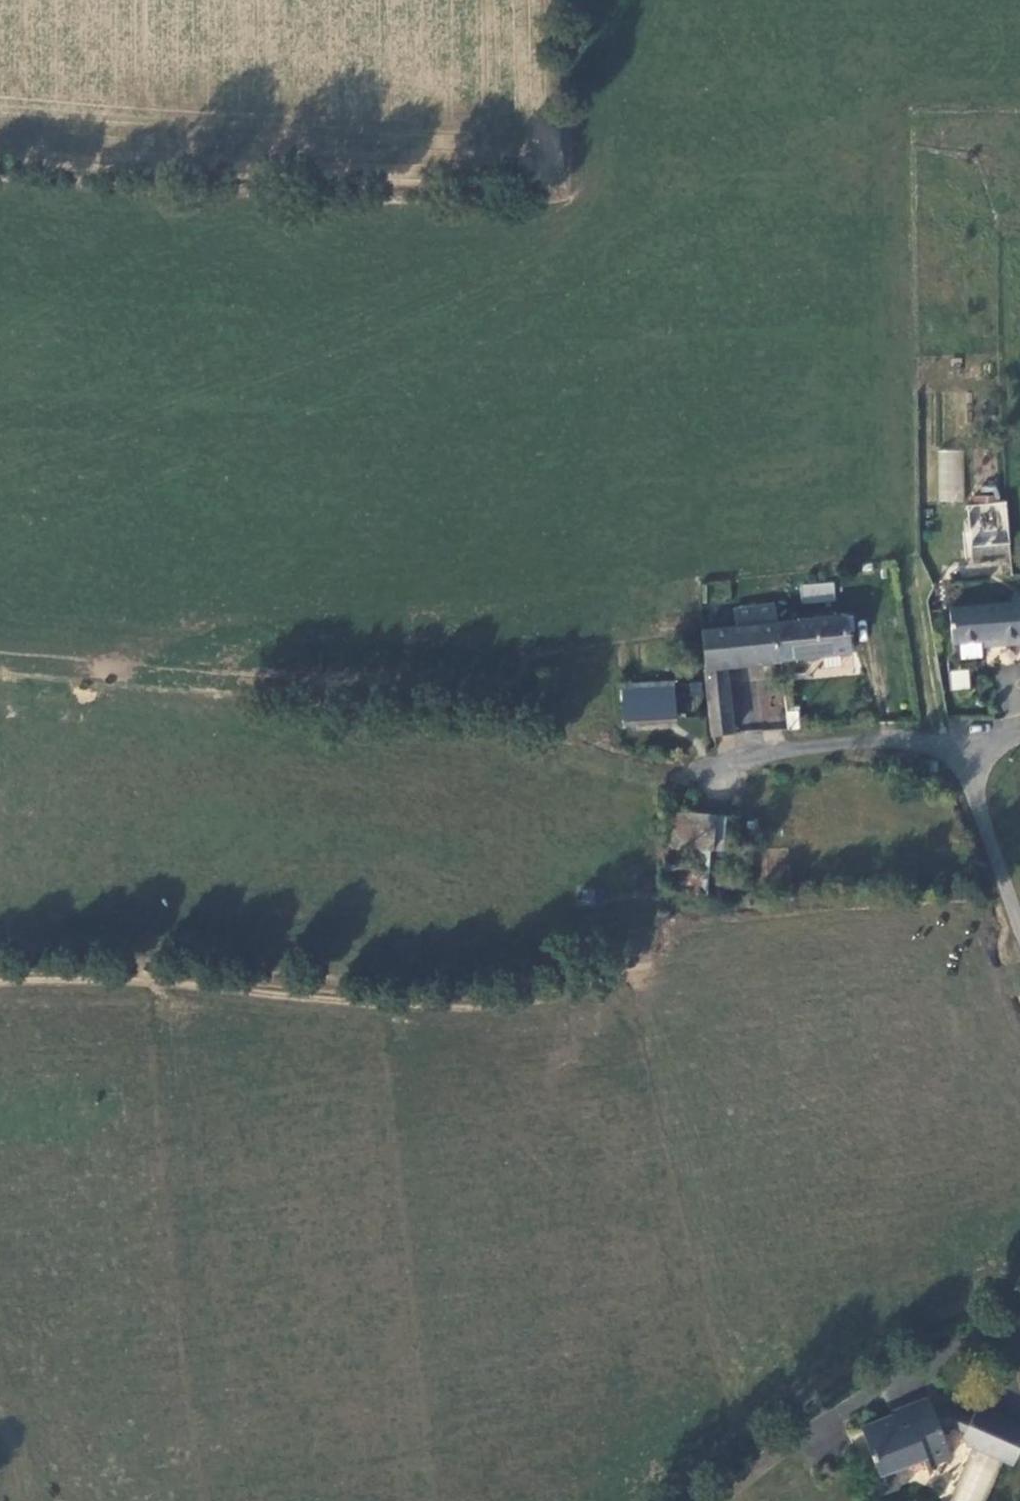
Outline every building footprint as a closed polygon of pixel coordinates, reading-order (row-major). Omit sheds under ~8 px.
[(962,502),(964,450),(938,449),(936,501),(962,502)] [(1002,542),(999,496),(974,498),(976,543),(1002,542)] [(799,583),(800,603),(835,601),(834,582),(799,583)] [(713,736),(733,733),(726,667),(782,660),(777,624),(775,603),(734,608),(736,628),(702,632),(713,736)] [(1019,643),(1019,603),(950,609),(952,643),(996,639),(997,646),(1019,643)] [(777,624),(782,660),(851,652),(847,616),(777,624)] [(969,668),(949,669),(950,690),(970,688),(969,668)] [(632,699),(675,696),(674,686),(622,688),(622,696),(631,696),(632,699)] [(675,696),(677,719),(699,718),(698,695),(675,696)] [(625,722),(634,722),(632,699),(631,696),(622,696),(625,722)] [(677,719),(675,696),(632,699),(634,722),(677,719)] [(782,699),(749,705),(752,718),(736,721),(739,733),(786,725),(782,699)] [(800,724),(798,711),(787,712),(788,725),(800,724)] [(936,779),(938,764),(926,761),(923,777),(936,779)] [(713,850),(715,815),(680,812),(678,848),(676,892),(708,894),(711,850),(713,850)] [(893,1415),(861,1428),(885,1490),(889,1488),(884,1474),(923,1459),(929,1473),(933,1472),(930,1464),(952,1456),(941,1428),(936,1416),(933,1409),(929,1398),(892,1412),(893,1415)] [(950,1410),(941,1406),(933,1409),(936,1416),(950,1410)] [(950,1424),(966,1431),(964,1437),(967,1444),(973,1447),(1005,1461),(1014,1464),(1019,1450),(1019,1427),(977,1408),(972,1419),(950,1410),(936,1416),(941,1428),(950,1424)] [(1005,1461),(973,1447),(949,1500),(987,1500),(1005,1461)]
